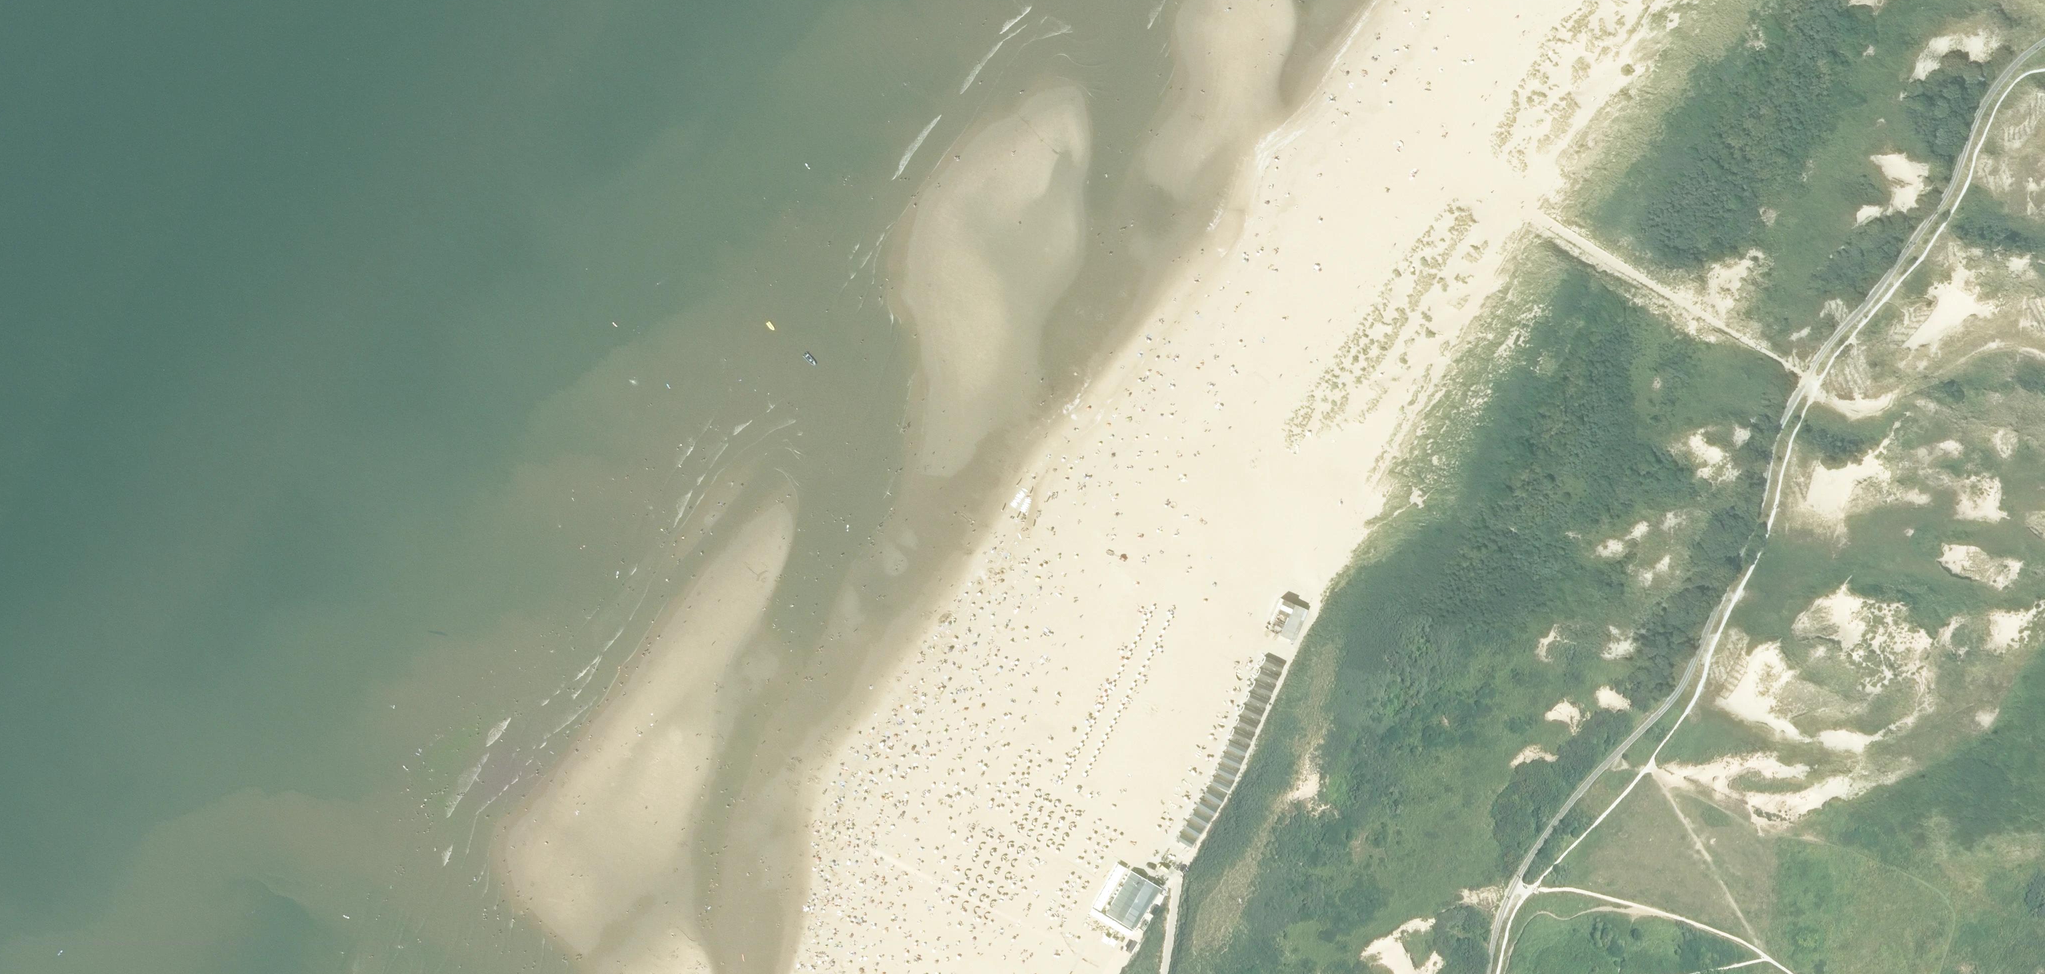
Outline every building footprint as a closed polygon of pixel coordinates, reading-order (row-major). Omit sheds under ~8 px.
[(1297,639),(1309,614),(1293,606),(1281,632),(1297,639)] [(1283,662),(1264,654),(1261,661),(1279,669),(1283,662)] [(1277,674),(1259,666),(1255,673),(1274,681),(1277,674)] [(1272,686),(1254,678),(1250,685),(1269,693),(1272,686)] [(1267,698),(1248,690),(1245,697),(1264,705),(1267,698)] [(1262,710),(1243,702),(1240,709),(1259,717),(1262,710)] [(1256,722),(1237,714),(1234,721),(1253,729),(1256,722)] [(1251,734),(1233,726),(1229,733),(1248,742),(1251,734)] [(1246,746),(1227,738),(1224,745),(1243,753),(1246,746)] [(1241,759),(1222,750),(1219,758),(1238,766),(1241,759)] [(1236,771),(1217,762),(1214,770),(1233,778),(1236,771)] [(1230,782),(1212,774),(1209,781),(1227,790),(1230,782)] [(1223,796),(1206,786),(1202,792),(1219,802),(1223,796)] [(1216,808),(1199,798),(1195,804),(1212,814),(1216,808)] [(1209,818),(1192,808),(1188,815),(1206,825),(1209,818)] [(1202,830),(1185,820),(1182,826),(1199,836),(1202,830)] [(1196,841),(1179,831),(1175,837),(1192,847),(1196,841)] [(1145,878),(1130,869),(1105,911),(1121,920),(1139,889),(1145,878)] [(1139,889),(1121,920),(1136,928),(1154,898),(1139,889)]
